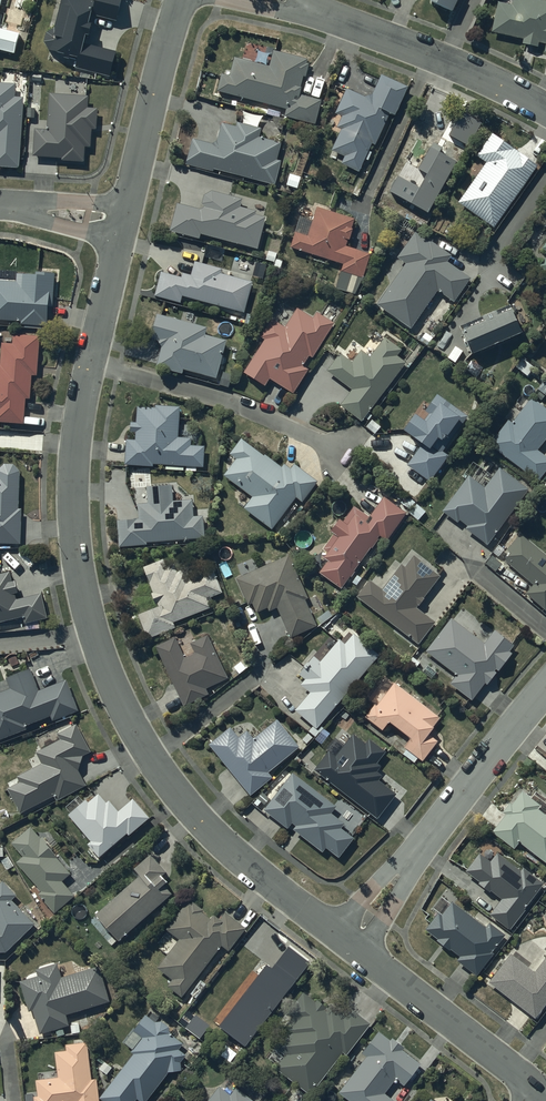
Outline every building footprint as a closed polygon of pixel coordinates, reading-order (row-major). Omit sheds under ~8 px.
[(94,0),(61,0),(55,30),(47,34),(44,41),(49,49),(79,57),(76,67),(111,76),(116,53),(83,45),(86,35),(89,36),(92,25),(89,23),(94,0)] [(121,0),(97,0),(93,15),(116,21),(121,0)] [(431,7),(452,17),(460,0),(435,0),(431,7)] [(498,5),(492,35),(524,42),(523,47),(538,50),(539,45),(545,47),(545,5),(525,0),(515,0),(513,8),(498,5)] [(15,53),(20,35),(0,30),(0,49),(15,53)] [(222,71),(217,87),(286,106),(284,113),(316,121),(322,98),(299,92),(308,57),(274,48),(269,64),(235,55),(230,73),(222,71)] [(395,111),(408,84),(381,72),(373,91),(365,94),(347,86),(335,110),(342,113),(337,124),(341,126),(332,147),(344,153),(341,160),(359,168),(372,140),(375,141),(390,109),(395,111)] [(0,86),(0,170),(19,171),(24,101),(16,101),(17,87),(0,86)] [(88,99),(49,97),(47,133),(35,132),(33,160),(62,162),(62,164),(84,165),(85,149),(91,150),(92,132),(96,132),(97,112),(87,111),(88,99)] [(216,142),(192,136),(185,161),(213,168),(214,165),(274,182),(280,159),(276,157),(281,140),(258,134),(260,126),(237,120),(236,123),(222,120),(216,142)] [(476,152),(486,160),(459,199),(494,224),(538,162),(492,129),(476,152)] [(200,206),(177,200),(170,227),(199,234),(200,230),(257,244),(265,214),(254,212),(255,208),(239,204),(241,197),(212,188),(205,191),(203,200),(204,204),(200,206)] [(301,214),(291,243),(344,260),(336,285),(356,291),(369,251),(345,243),(353,216),(317,204),(313,218),(301,214)] [(411,325),(437,287),(454,298),(471,275),(447,259),(451,252),(430,237),(429,239),(415,229),(398,254),(406,260),(377,301),(411,325)] [(182,274),(161,269),(154,292),(180,300),(183,292),(243,309),(252,280),(220,271),(222,266),(195,259),(191,273),(183,271),(182,274)] [(21,318),(21,321),(47,323),(48,302),(52,302),(54,271),(0,267),(0,316),(21,318)] [(334,321),(317,309),(313,316),(298,306),(285,325),(272,317),(261,334),(266,337),(244,368),(265,382),(270,375),(293,390),(308,367),(302,362),(309,352),(312,354),(334,321)] [(484,322),(461,332),(467,340),(472,355),(523,334),(516,318),(510,310),(498,316),(496,313),(482,319),(484,322)] [(206,325),(157,311),(151,335),(158,337),(162,343),(156,362),(182,369),(183,365),(216,374),(226,337),(205,331),(206,325)] [(13,332),(13,341),(2,341),(1,363),(0,363),(0,419),(23,420),(25,395),(30,395),(31,372),(37,372),(39,334),(13,332)] [(327,368),(352,387),(341,402),(361,418),(400,368),(399,367),(405,359),(397,353),(401,347),(385,335),(370,354),(361,348),(352,360),(340,351),(327,368)] [(415,407),(403,422),(424,438),(407,462),(430,479),(448,452),(443,448),(467,413),(437,392),(425,407),(429,411),(425,416),(415,407)] [(490,441),(538,478),(545,467),(545,454),(537,447),(545,436),(545,406),(532,395),(513,421),(508,417),(490,441)] [(135,437),(126,437),(125,461),(153,463),(153,461),(203,464),(204,444),(190,443),(191,435),(178,434),(179,403),(156,402),(156,404),(137,403),(136,420),(130,420),(130,429),(135,429),(135,437)] [(302,498),(317,479),(295,461),(290,466),(285,462),(282,465),(265,452),(264,453),(241,435),(229,450),(237,456),(224,472),(252,494),(244,505),(271,527),(297,494),(302,498)] [(466,476),(442,507),(457,519),(459,517),(468,523),(466,525),(487,541),(528,486),(499,464),(492,474),(473,459),(462,474),(466,476)] [(20,541),(21,506),(18,506),(19,468),(13,461),(4,461),(0,465),(0,540),(20,541)] [(138,516),(117,517),(118,544),(146,542),(146,539),(205,535),(203,513),(194,513),(193,497),(172,498),(172,483),(147,483),(147,500),(138,500),(138,516)] [(328,557),(320,570),(341,585),(371,544),(372,545),(381,533),(386,538),(406,510),(384,494),(369,514),(354,504),(344,519),(339,515),(331,528),(334,531),(323,546),(327,549),(324,554),(328,557)] [(526,590),(545,607),(545,553),(520,531),(507,546),(510,549),(504,556),(533,582),(526,590)] [(288,553),(236,575),(248,601),(252,600),(256,609),(267,604),(269,608),(277,605),(291,634),(316,622),(305,597),(308,595),(288,553)] [(370,577),(357,593),(418,641),(435,619),(416,605),(441,573),(414,553),(405,564),(402,562),(382,587),(370,577)] [(159,602),(138,612),(147,636),(175,625),(172,619),(214,603),(211,594),(222,589),(212,565),(189,575),(185,566),(177,570),(174,561),(166,564),(163,557),(144,564),(154,589),(151,590),(155,601),(158,600),(159,602)] [(42,594),(16,602),(14,594),(18,593),(15,581),(13,582),(10,572),(0,575),(0,623),(23,617),(26,626),(48,621),(42,594)] [(457,671),(450,680),(472,697),(514,642),(494,627),(484,640),(451,615),(426,648),(457,671)] [(295,707),(316,725),(380,652),(353,630),(344,640),(339,636),(320,658),(314,653),(309,657),(307,656),(303,660),(305,661),(298,671),(304,676),(300,681),(310,689),(295,707)] [(174,635),(155,643),(184,703),(208,691),(205,685),(227,675),(207,633),(191,641),(195,650),(184,655),(174,635)] [(0,690),(0,736),(28,726),(27,723),(50,714),(52,719),(78,709),(67,677),(38,688),(30,666),(7,675),(11,686),(0,690)] [(375,701),(365,713),(382,726),(389,717),(411,733),(403,743),(422,758),(437,738),(428,731),(434,722),(431,720),(438,712),(395,680),(393,682),(385,676),(374,690),(381,696),(376,702),(375,701)] [(231,724),(208,741),(250,792),(272,774),(268,770),(299,744),(277,717),(253,736),(246,728),(239,734),(231,724)] [(20,780),(7,785),(20,810),(54,793),(56,798),(85,784),(77,767),(82,753),(91,749),(77,722),(58,731),(61,736),(36,749),(42,761),(17,774),(20,780)] [(329,748),(315,767),(378,816),(397,791),(379,777),(383,772),(378,768),(381,763),(377,760),(386,749),(370,736),(366,741),(354,731),(336,754),(329,748)] [(292,770),(265,807),(289,826),(293,821),(296,823),(294,827),(324,849),(326,845),(339,854),(353,835),(340,825),(344,820),(330,809),(336,802),(292,770)] [(492,828),(514,845),(519,839),(545,860),(545,812),(539,806),(541,803),(522,788),(512,800),(510,799),(503,807),(506,810),(492,828)] [(73,807),(68,812),(90,838),(86,841),(98,854),(127,828),(129,831),(149,813),(134,796),(118,810),(107,798),(104,801),(96,792),(89,799),(86,796),(81,800),(75,793),(67,801),(73,807)] [(30,825),(12,840),(23,853),(16,859),(41,887),(37,891),(53,910),(73,892),(61,878),(70,870),(30,825)] [(521,867),(497,849),(491,857),(481,849),(466,868),(479,879),(478,880),(490,889),(491,887),(502,896),(490,911),(509,926),(525,906),(523,905),(543,880),(523,865),(521,867)] [(140,871),(95,911),(118,937),(171,891),(162,880),(166,876),(162,872),(166,869),(150,851),(134,865),(140,871)] [(6,949),(34,921),(12,897),(16,893),(2,878),(0,880),(0,949),(6,949)] [(178,936),(158,964),(172,976),(167,984),(183,995),(220,942),(229,949),(246,925),(223,909),(218,916),(212,911),(210,915),(187,899),(167,928),(178,936)] [(486,925),(452,899),(442,913),(439,910),(425,927),(459,953),(456,957),(475,971),(505,932),(489,920),(486,925)] [(489,980),(535,1016),(545,1001),(545,954),(534,969),(529,965),(531,964),(516,952),(514,953),(511,950),(489,980)] [(32,1007),(39,1031),(68,1022),(66,1012),(109,1000),(99,963),(61,973),(57,961),(36,967),(37,973),(19,978),(28,1009),(32,1007)] [(285,1051),(275,1066),(310,1092),(342,1049),(346,1052),(370,1021),(347,1004),(342,1011),(331,1002),(328,1005),(317,996),(315,998),(303,990),(288,1010),(294,1014),(283,1028),(287,1031),(276,1045),(285,1051)] [(100,1095),(108,1100),(133,1100),(137,1096),(143,1100),(168,1069),(180,1067),(180,1059),(186,1052),(178,1047),(183,1041),(168,1030),(169,1025),(162,1019),(155,1020),(146,1012),(133,1027),(142,1035),(130,1048),(134,1051),(100,1095)] [(338,1089),(353,1100),(397,1100),(383,1091),(395,1075),(403,1081),(419,1060),(378,1030),(362,1051),(365,1053),(338,1089)] [(96,1076),(90,1076),(87,1040),(65,1042),(66,1048),(55,1048),(58,1075),(35,1077),(37,1093),(33,1093),(34,1100),(98,1100),(96,1076)] [(253,1098),(236,1085),(230,1092),(218,1083),(205,1100),(250,1100),(253,1098)]
